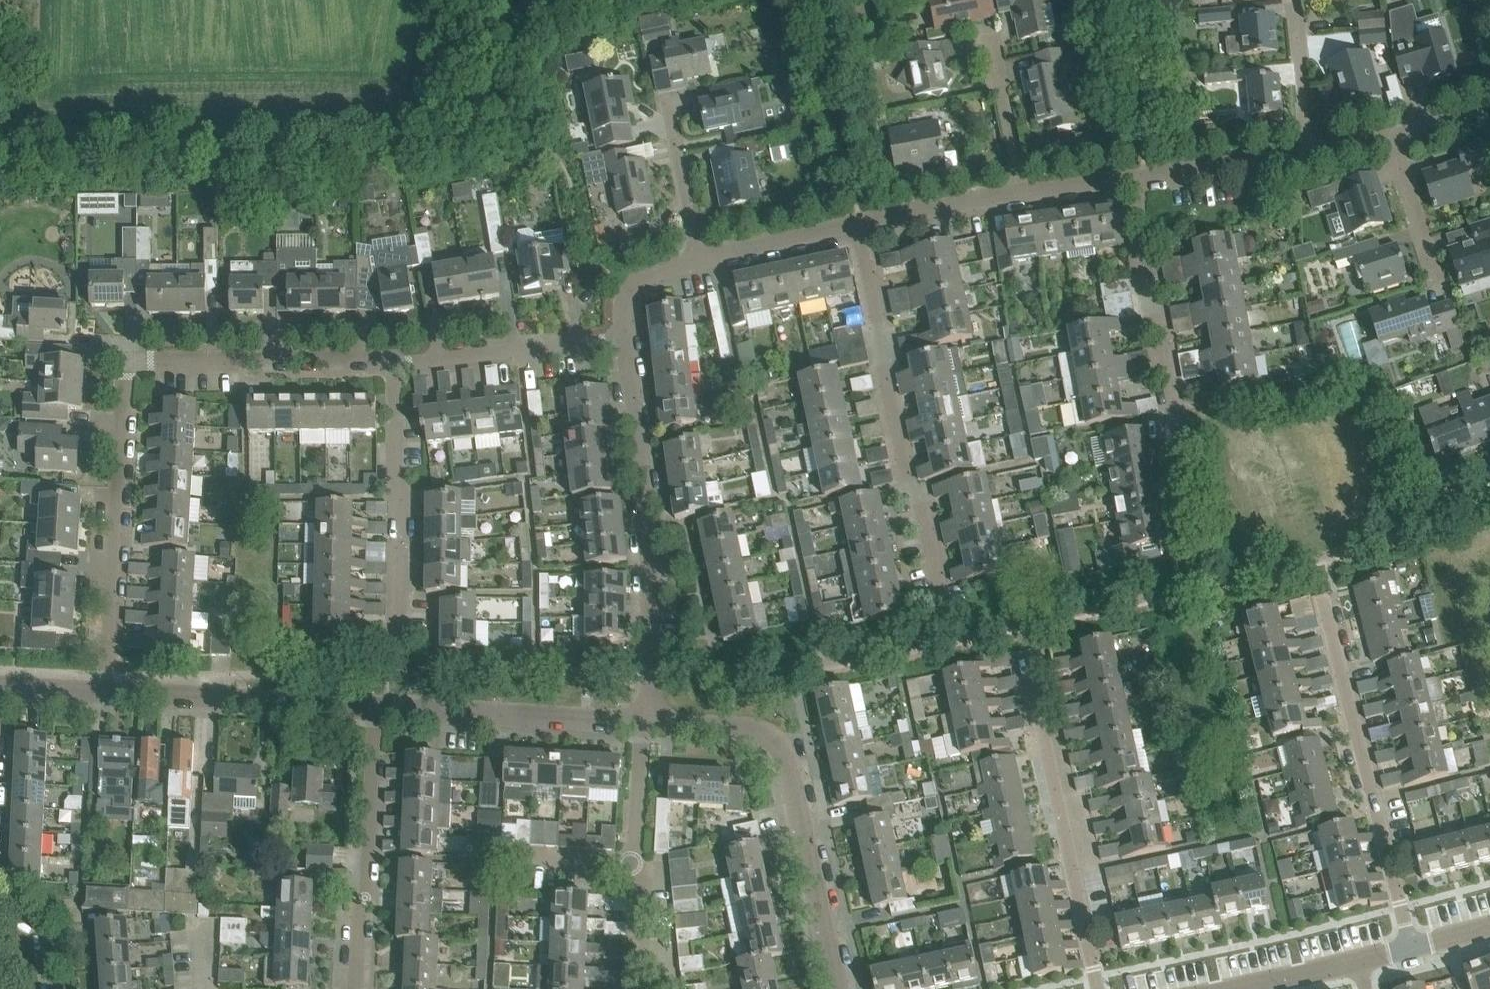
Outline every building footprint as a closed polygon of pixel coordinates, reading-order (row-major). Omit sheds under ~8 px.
[(936,30),(927,31),(929,41),(946,38),(945,29),(996,18),(993,0),(929,0),(936,30)] [(1000,12),(1015,10),(1015,11),(1016,10),(1018,19),(1017,19),(1021,40),(1057,33),(1050,0),(998,0),(1000,12)] [(1197,11),(1199,23),(1231,20),(1230,8),(1197,11)] [(1403,10),(1388,14),(1392,51),(1393,51),(1396,60),(1402,79),(1416,75),(1415,70),(1421,68),(1423,73),(1426,82),(1457,73),(1451,53),(1445,33),(1444,33),(1414,42),(1413,42),(1403,10)] [(1358,16),(1359,32),(1384,29),(1383,14),(1358,16)] [(666,15),(639,20),(643,37),(670,32),(666,15)] [(1273,16),(1253,18),(1241,19),(1242,37),(1227,38),(1228,56),(1244,54),(1244,55),(1277,52),(1273,16)] [(1384,29),(1359,32),(1360,46),(1386,43),(1384,29)] [(950,42),(950,41),(906,50),(909,64),(899,80),(910,87),(914,87),(916,97),(932,94),(939,99),(944,91),(948,90),(947,87),(952,79),(944,73),(943,67),(940,68),(939,61),(941,59),(938,45),(950,42)] [(652,60),(658,93),(687,87),(685,80),(711,75),(704,42),(665,51),(666,57),(652,60)] [(790,46),(780,48),(784,69),(794,67),(790,46)] [(1038,123),(1051,120),(1053,129),(1075,125),(1064,73),(1072,71),(1068,49),(1036,56),(1039,71),(1028,73),(1038,123)] [(1368,71),(1373,69),(1368,52),(1329,63),(1331,71),(1336,69),(1346,106),(1375,97),(1368,71)] [(876,57),(861,60),(864,73),(879,70),(876,57)] [(1204,71),(1205,83),(1237,80),(1236,68),(1204,71)] [(1247,79),(1251,117),(1283,114),(1279,76),(1247,79)] [(614,83),(610,83),(588,88),(600,148),(632,142),(625,107),(632,105),(627,81),(615,84),(614,83)] [(713,89),(713,90),(715,101),(701,103),(707,132),(725,128),(727,128),(737,126),(741,125),(738,110),(754,107),(749,81),(713,89)] [(727,128),(725,128),(728,143),(740,140),(737,126),(727,128)] [(910,127),(889,131),(898,176),(914,173),(912,166),(945,160),(939,129),(911,134),(910,127)] [(802,133),(770,139),(774,159),(805,153),(802,133)] [(719,191),(722,209),(760,202),(752,156),(771,153),(768,140),(733,146),(736,158),(713,163),(717,183),(720,183),(722,190),(719,191)] [(1434,209),(1473,197),(1465,172),(1489,164),(1489,160),(1483,140),(1457,148),(1461,162),(1423,174),(1434,209)] [(619,214),(623,213),(625,225),(630,228),(650,224),(646,208),(653,207),(653,206),(650,206),(644,176),(646,175),(644,161),(630,164),(627,151),(603,156),(602,152),(581,156),(585,174),(610,169),(619,214)] [(1326,189),(1308,195),(1312,210),(1330,203),(1336,201),(1343,199),(1353,233),(1384,223),(1383,221),(1385,220),(1388,217),(1388,213),(1386,208),(1384,205),(1380,204),(1378,205),(1373,190),(1379,188),(1375,174),(1326,189)] [(496,194),(482,196),(492,254),(506,252),(496,194)] [(94,196),(78,196),(78,215),(94,214),(94,196)] [(151,196),(141,196),(141,208),(151,208),(151,196)] [(1117,205),(1088,210),(1094,249),(1123,244),(1117,205)] [(1088,210),(1060,214),(1066,253),(1067,261),(1095,257),(1094,249),(1088,210)] [(1060,214),(1033,218),(1039,257),(1066,253),(1060,214)] [(137,261),(137,229),(137,223),(137,216),(123,216),(123,261),(111,261),(111,277),(91,278),(91,306),(124,306),(124,294),(137,294),(137,261)] [(1039,257),(1033,218),(1005,222),(1008,242),(995,244),(1000,272),(1013,270),(1012,261),(1039,257)] [(1471,228),(1475,242),(1449,250),(1461,290),(1462,290),(1461,286),(1479,281),(1483,293),(1489,291),(1489,222),(1471,228)] [(516,235),(519,256),(523,276),(518,277),(522,297),(542,294),(541,289),(559,287),(557,275),(571,272),(567,253),(564,230),(535,235),(534,232),(529,228),(519,230),(516,235)] [(150,229),(137,229),(137,261),(150,261),(150,229)] [(204,229),(204,261),(217,261),(217,229),(204,229)] [(978,237),(983,260),(993,258),(990,234),(978,237)] [(1182,260),(1184,271),(1235,262),(1235,261),(1247,259),(1243,234),(1194,243),(1197,257),(1182,260)] [(414,237),(417,253),(419,261),(420,267),(433,265),(430,245),(428,235),(414,237)] [(918,261),(921,275),(957,267),(952,242),(901,253),(903,264),(918,261)] [(1368,289),(1370,294),(1405,282),(1404,278),(1407,277),(1397,244),(1381,249),(1361,256),(1358,245),(1332,253),(1335,263),(1355,257),(1365,290),(1368,289)] [(357,257),(358,291),(382,294),(385,315),(415,311),(408,269),(413,268),(420,267),(419,261),(417,253),(411,253),(410,249),(375,254),(378,275),(372,276),(369,259),(357,257)] [(290,313),(316,313),(316,279),(316,250),(276,250),(276,253),(276,263),(276,288),(290,289),(290,313)] [(263,288),(276,288),(276,263),(276,253),(263,253),(262,264),(231,264),(231,294),(232,314),(264,313),(263,288)] [(846,254),(818,260),(826,298),(834,297),(854,292),(846,254)] [(346,289),(358,291),(357,257),(357,256),(349,256),(349,263),(333,263),(333,279),(316,279),(316,313),(346,313),(346,289)] [(493,258),(463,263),(470,301),(482,299),(482,300),(487,300),(486,299),(500,296),(496,277),(493,258)] [(818,260),(790,266),(798,305),(826,298),(818,260)] [(1201,277),(1203,291),(1240,285),(1235,262),(1184,271),(1186,280),(1201,277)] [(470,301),(463,263),(434,269),(437,287),(440,306),(443,306),(444,308),(447,310),(453,309),(455,306),(455,304),(470,301)] [(150,314),(177,314),(177,265),(149,265),(149,294),(150,314)] [(177,265),(177,314),(192,314),(192,315),(196,315),(196,314),(205,314),(205,265),(177,265)] [(790,266),(762,272),(771,311),(798,305),(790,266)] [(909,291),(911,302),(962,290),(957,267),(921,275),(924,288),(909,291)] [(771,311),(762,272),(735,277),(737,288),(724,290),(726,299),(730,319),(732,327),(746,324),(745,317),(771,311)] [(1099,286),(1101,299),(1131,293),(1128,280),(1099,286)] [(1191,307),(1192,318),(1244,308),(1240,285),(1203,291),(1206,305),(1191,307)] [(928,308),(931,322),(967,314),(962,290),(911,302),(913,311),(928,308)] [(1101,299),(1104,310),(1133,305),(1131,293),(1101,299)] [(708,295),(714,325),(723,324),(717,294),(708,295)] [(43,343),(44,331),(66,332),(68,302),(13,299),(12,319),(0,318),(0,340),(43,343)] [(1449,341),(1451,348),(1464,345),(1451,302),(1428,310),(1425,300),(1390,311),(1389,307),(1370,313),(1380,342),(1408,334),(1410,342),(1435,334),(1438,344),(1449,341)] [(648,306),(651,335),(671,333),(670,329),(685,328),(682,303),(648,306)] [(1104,315),(1106,323),(1120,320),(1135,317),(1133,305),(1104,310),(1104,315)] [(1209,324),(1212,338),(1248,332),(1244,308),(1192,318),(1194,327),(1209,324)] [(967,314),(931,322),(934,335),(919,338),(921,348),(972,337),(967,314)] [(1069,330),(1073,353),(1073,354),(1110,347),(1107,334),(1122,331),(1120,320),(1106,323),(1069,330)] [(1308,323),(1295,325),(1299,349),(1312,346),(1308,323)] [(723,324),(714,325),(716,335),(725,333),(723,324)] [(833,332),(836,345),(864,339),(861,326),(833,332)] [(651,335),(654,359),(673,357),(673,353),(686,352),(687,352),(685,328),(670,329),(671,333),(651,335)] [(1199,355),(1201,364),(1252,355),(1248,332),(1212,338),(1215,352),(1199,355)] [(716,337),(718,349),(726,347),(724,336),(716,337)] [(836,345),(839,357),(867,351),(864,339),(836,345)] [(43,369),(42,384),(82,387),(84,362),(71,361),(71,349),(29,346),(28,368),(43,369)] [(726,347),(718,349),(721,360),(729,359),(726,347)] [(1059,356),(1064,380),(1129,368),(1127,358),(1112,361),(1110,347),(1073,354),(1073,353),(1059,356)] [(900,386),(951,375),(963,373),(958,349),(946,351),(929,355),(910,359),(912,373),(898,376),(900,386)] [(1022,349),(1010,352),(1012,362),(1014,362),(1024,360),(1022,349)] [(654,359),(657,383),(676,380),(676,377),(690,375),(689,363),(699,362),(697,351),(687,352),(686,352),(673,353),(673,357),(654,359)] [(867,351),(839,357),(841,369),(869,362),(867,351)] [(1252,355),(1201,364),(1203,375),(1218,372),(1221,386),(1257,379),(1252,355)] [(1329,362),(1318,366),(1320,375),(1321,385),(1348,377),(1345,365),(1331,369),(1329,362)] [(996,365),(1001,389),(1014,387),(1009,363),(996,365)] [(1072,403),(1082,401),(1118,394),(1116,381),(1131,378),(1129,368),(1064,380),(1068,404),(1072,403)] [(736,393),(731,369),(724,370),(729,394),(736,393)] [(799,378),(804,402),(841,394),(836,370),(799,378)] [(657,383),(660,407),(679,405),(679,401),(693,399),(693,397),(690,375),(676,377),(676,380),(657,383)] [(917,393),(920,406),(956,399),(951,375),(900,386),(902,396),(917,393)] [(82,387),(42,384),(41,397),(25,396),(24,418),(67,421),(68,409),(81,410),(82,387)] [(498,422),(499,438),(524,435),(523,419),(519,419),(517,404),(521,403),(520,394),(519,385),(485,389),(487,403),(491,403),(493,422),(498,422)] [(755,387),(758,400),(767,398),(764,385),(755,387)] [(1020,388),(1025,412),(1037,409),(1032,386),(1020,388)] [(1014,387),(1001,389),(1006,412),(1019,410),(1014,387)] [(568,393),(570,413),(610,409),(607,388),(568,393)] [(1421,418),(1436,462),(1489,443),(1489,399),(1474,404),(1469,390),(1456,395),(1463,417),(1449,422),(1444,410),(1421,418)] [(475,441),(499,438),(498,422),(493,422),(491,403),(487,403),(472,405),(471,391),(461,393),(463,406),(467,406),(469,425),(474,425),(475,441)] [(527,393),(530,413),(530,418),(543,417),(540,392),(527,393)] [(451,444),(475,441),(474,425),(469,425),(467,406),(463,406),(448,408),(447,394),(437,396),(439,409),(443,409),(445,428),(449,428),(451,444)] [(804,402),(809,426),(846,418),(841,394),(804,402)] [(1082,401),(1072,403),(1077,427),(1138,416),(1136,405),(1121,408),(1118,394),(1082,401)] [(428,447),(451,444),(449,428),(445,428),(443,409),(439,409),(424,411),(423,396),(414,397),(415,412),(420,412),(422,434),(426,433),(428,447)] [(679,405),(660,407),(662,431),(682,429),(682,424),(696,423),(694,407),(704,406),(703,396),(693,397),(693,399),(679,401),(679,405)] [(910,433),(961,422),(973,420),(968,396),(956,399),(920,406),(923,420),(908,423),(910,433)] [(741,402),(744,414),(752,413),(750,400),(741,402)] [(150,426),(165,427),(165,426),(195,428),(197,403),(166,401),(165,417),(151,416),(150,426)] [(275,433),(274,401),(249,401),(249,433),(275,433)] [(300,401),(274,401),(275,433),(300,433),(300,401)] [(325,401),(300,401),(300,433),(326,432),(325,401)] [(351,401),(325,401),(326,432),(351,432),(351,401)] [(377,401),(351,401),(351,432),(377,432),(377,401)] [(570,413),(573,434),(573,435),(605,431),(612,430),(610,409),(570,413)] [(1019,410),(1006,412),(1011,436),(1024,433),(1019,410)] [(811,435),(814,449),(851,441),(846,418),(809,426),(797,428),(799,437),(811,435)] [(3,430),(8,426),(9,421),(0,420),(0,430),(3,430)] [(763,422),(766,435),(774,433),(771,420),(763,422)] [(927,440),(930,453),(966,446),(966,445),(961,422),(910,433),(912,443),(927,440)] [(530,425),(532,438),(540,438),(539,424),(530,425)] [(37,471),(57,472),(77,473),(79,442),(65,441),(65,429),(20,426),(19,453),(38,454),(37,471)] [(149,450),(164,450),(194,452),(195,428),(165,426),(165,427),(164,441),(149,440),(149,450)] [(747,427),(752,451),(760,449),(757,436),(755,426),(747,427)] [(565,435),(568,454),(607,450),(605,431),(573,435),(573,434),(565,435)] [(1103,438),(1108,466),(1147,459),(1142,431),(1103,438)] [(774,433),(766,435),(768,446),(777,444),(774,433)] [(1009,438),(1012,454),(1017,453),(1027,451),(1023,435),(1009,438)] [(1065,436),(1067,449),(1076,448),(1074,435),(1065,436)] [(1048,436),(1031,439),(1035,460),(1044,459),(1046,469),(1053,473),(1056,473),(1048,436)] [(238,438),(228,438),(228,454),(238,454),(238,438)] [(532,438),(534,458),(543,457),(542,449),(540,438),(532,438)] [(665,446),(669,471),(688,468),(687,464),(701,462),(697,438),(684,440),(685,444),(665,446)] [(814,449),(819,473),(856,464),(851,441),(814,449)] [(966,446),(930,453),(933,467),(918,470),(920,481),(939,476),(986,467),(981,442),(966,445),(966,446)] [(760,449),(752,451),(755,469),(764,467),(760,449)] [(147,474),(162,475),(162,474),(192,476),(194,452),(164,450),(163,465),(148,464),(147,474)] [(568,454),(570,475),(610,471),(607,450),(568,454)] [(543,457),(534,458),(537,479),(545,478),(543,457)] [(1108,466),(1113,493),(1152,486),(1147,459),(1108,466)] [(516,463),(518,474),(528,473),(527,462),(516,463)] [(669,471),(672,495),(691,492),(690,488),(704,486),(701,462),(687,464),(688,468),(669,471)] [(479,466),(481,479),(498,477),(495,463),(479,466)] [(856,464),(819,473),(824,496),(861,488),(856,464)] [(773,469),(776,482),(784,480),(781,468),(773,469)] [(610,471),(570,475),(572,496),(612,492),(610,471)] [(146,498),(161,499),(161,498),(191,499),(192,476),(162,474),(162,475),(161,489),(146,488),(146,498)] [(951,496),(954,509),(990,501),(985,477),(934,488),(936,499),(951,496)] [(784,480),(776,482),(778,495),(787,493),(784,480)] [(1038,480),(1021,484),(1023,494),(1044,489),(1042,480),(1038,481),(1038,480)] [(41,506),(40,524),(80,527),(82,499),(57,497),(57,485),(22,483),(21,496),(31,496),(30,505),(41,506)] [(514,484),(515,496),(524,495),(522,483),(514,484)] [(691,492),(672,495),(675,519),(689,517),(695,516),(694,511),(707,509),(705,494),(718,492),(717,484),(704,486),(690,488),(691,492)] [(326,485),(313,486),(313,495),(326,495),(326,485)] [(338,485),(326,485),(326,495),(338,495),(338,485)] [(365,485),(365,494),(378,494),(378,485),(365,485)] [(759,486),(762,498),(770,497),(767,485),(759,486)] [(262,495),(275,495),(275,486),(262,486),(249,486),(249,495),(262,495)] [(275,486),(275,495),(301,495),(301,486),(275,486)] [(1113,493),(1118,521),(1157,514),(1152,486),(1113,493)] [(1067,489),(1069,501),(1078,500),(1075,487),(1067,489)] [(531,489),(532,501),(540,500),(539,488),(531,489)] [(427,496),(427,521),(447,522),(447,518),(461,518),(461,517),(461,501),(475,502),(475,489),(460,491),(460,493),(447,493),(447,497),(427,496)] [(844,511),(847,527),(883,519),(878,495),(829,505),(831,514),(844,511)] [(144,522),(159,523),(159,522),(189,523),(191,499),(161,498),(161,499),(160,513),(145,512),(144,522)] [(580,503),(583,524),(622,520),(620,499),(580,503)] [(540,500),(532,501),(533,513),(541,513),(540,500)] [(1078,500),(1069,501),(1049,506),(1051,516),(1080,511),(1078,500)] [(281,506),(280,511),(289,511),(289,502),(287,502),(281,501),(281,504),(281,506)] [(942,525),(944,535),(995,524),(990,501),(954,509),(957,522),(942,525)] [(1041,502),(1029,504),(1032,516),(1043,513),(1041,502)] [(318,503),(318,523),(353,524),(352,529),(367,530),(367,521),(353,521),(353,504),(318,503)] [(774,504),(777,516),(785,514),(783,503),(774,504)] [(794,514),(796,525),(804,523),(802,512),(794,514)] [(699,524),(704,548),(723,543),(723,540),(737,537),(732,513),(717,516),(718,520),(699,524)] [(777,516),(771,517),(774,529),(779,528),(788,526),(785,514),(777,516)] [(1109,551),(1096,554),(1099,569),(1107,568),(1112,567),(1140,562),(1137,546),(1162,542),(1157,514),(1118,521),(1123,549),(1109,551)] [(427,521),(427,546),(446,546),(446,542),(460,542),(460,530),(477,530),(477,517),(461,517),(461,518),(447,518),(447,522),(427,521)] [(847,527),(852,550),(888,542),(883,519),(847,527)] [(583,524),(585,544),(624,540),(622,520),(583,524)] [(159,522),(159,523),(158,537),(144,536),(143,546),(188,548),(189,523),(159,522)] [(318,523),(317,544),(352,545),(352,550),(367,550),(367,542),(352,542),(352,529),(353,524),(318,523)] [(23,563),(23,564),(61,566),(61,564),(60,564),(60,565),(53,565),(53,553),(78,555),(80,527),(40,524),(39,543),(28,542),(27,564),(23,563)] [(518,525),(519,537),(528,536),(527,524),(518,525)] [(961,542),(964,556),(1000,548),(995,524),(944,535),(946,545),(961,542)] [(779,528),(784,551),(793,549),(788,526),(779,528)] [(1048,529),(1036,531),(1038,539),(1050,537),(1048,529)] [(536,536),(537,547),(545,546),(544,535),(536,536)] [(521,550),(530,549),(528,536),(519,537),(521,550)] [(704,548),(709,571),(728,567),(728,564),(742,561),(737,537),(723,540),(723,543),(704,548)] [(624,540),(585,544),(587,565),(627,561),(624,540)] [(427,546),(426,569),(445,569),(445,566),(460,566),(470,566),(471,542),(460,542),(446,542),(446,546),(427,546)] [(844,576),(857,573),(893,565),(888,542),(852,550),(840,552),(844,576)] [(317,544),(317,565),(351,566),(351,570),(366,570),(366,562),(352,562),(352,550),(352,545),(317,544)] [(545,546),(537,547),(538,560),(546,559),(545,546)] [(801,548),(803,560),(812,558),(810,546),(801,548)] [(1000,548),(964,556),(967,569),(952,572),(954,583),(1005,572),(1000,548)] [(149,580),(164,581),(164,580),(194,582),(196,557),(166,555),(165,572),(150,570),(149,580)] [(812,558),(803,560),(806,572),(815,570),(812,558)] [(709,571),(714,595),(733,591),(733,587),(747,584),(742,561),(728,564),(728,567),(709,571)] [(787,563),(790,575),(797,573),(795,561),(787,563)] [(1396,563),(1394,564),(1395,570),(1405,567),(1404,562),(1404,561),(1396,563)] [(532,577),(531,563),(522,563),(522,577),(523,590),(532,590),(532,577)] [(36,589),(35,604),(75,607),(77,579),(52,577),(53,566),(60,566),(60,567),(61,567),(61,566),(23,564),(21,589),(36,589)] [(317,565),(316,586),(351,587),(351,590),(365,591),(366,583),(351,582),(351,570),(351,566),(317,565)] [(857,573),(862,597),(898,589),(893,565),(857,573)] [(445,569),(426,569),(426,594),(446,594),(446,590),(459,591),(460,566),(445,566),(445,569)] [(1354,588),(1360,613),(1392,605),(1391,598),(1387,583),(1395,581),(1393,572),(1369,578),(1371,583),(1354,588)] [(797,573),(790,575),(792,587),(800,586),(797,573)] [(540,586),(540,598),(548,598),(548,574),(540,574),(540,586)] [(574,598),(586,598),(626,598),(626,576),(586,577),(586,589),(574,589),(574,598)] [(148,604),(162,605),(163,604),(193,606),(194,582),(164,580),(164,581),(163,595),(148,594),(148,604)] [(714,595),(719,618),(738,614),(738,611),(752,608),(747,584),(733,587),(733,591),(714,595)] [(316,586),(316,607),(350,608),(350,611),(365,611),(365,603),(351,603),(351,590),(351,587),(316,586)] [(800,586),(792,587),(795,598),(802,597),(800,586)] [(898,589),(862,597),(853,599),(854,603),(851,607),(854,623),(903,613),(898,589)] [(810,596),(813,607),(823,605),(820,594),(810,596)] [(1431,595),(1418,599),(1424,622),(1431,620),(1437,619),(1431,596),(1431,595)] [(1360,613),(1367,637),(1398,628),(1397,622),(1393,608),(1401,606),(1399,596),(1391,598),(1392,605),(1360,613)] [(442,602),(442,626),(460,626),(460,623),(476,623),(477,598),(462,598),(462,602),(442,602)] [(548,598),(540,598),(540,610),(548,610),(548,598)] [(586,598),(587,618),(626,618),(626,598),(586,598)] [(523,599),(523,612),(531,612),(531,599),(523,599)] [(796,603),(800,622),(809,620),(804,601),(796,603)] [(75,607),(35,604),(34,623),(23,622),(22,649),(56,652),(56,650),(55,650),(55,651),(47,651),(48,633),(73,635),(75,607)] [(146,628),(161,629),(161,628),(191,630),(193,606),(163,604),(162,605),(162,619),(147,618),(146,628)] [(350,608),(316,607),(315,627),(324,627),(323,646),(362,647),(363,624),(350,624),(350,611),(350,608)] [(738,614),(719,618),(724,642),(745,638),(744,634),(757,631),(752,608),(738,611),(738,614)] [(1243,616),(1248,637),(1281,628),(1282,632),(1297,629),(1295,621),(1281,625),(1276,608),(1243,616)] [(817,618),(819,631),(828,629),(825,616),(817,618)] [(587,618),(573,618),(573,638),(558,638),(558,651),(600,651),(600,639),(606,639),(626,639),(626,618),(587,618)] [(1398,628),(1367,637),(1373,662),(1405,654),(1399,632),(1407,630),(1405,620),(1397,622),(1398,628)] [(460,626),(442,626),(442,651),(463,651),(462,647),(476,647),(476,623),(460,623),(460,626)] [(161,628),(161,629),(160,643),(146,642),(145,652),(190,655),(191,630),(161,628)] [(1248,637),(1253,657),(1286,648),(1287,652),(1302,649),(1300,641),(1286,644),(1282,632),(1281,628),(1248,637)] [(1433,628),(1425,630),(1429,642),(1436,641),(1433,628)] [(211,656),(231,657),(232,631),(212,630),(211,656)] [(1072,672),(1087,669),(1087,668),(1116,661),(1111,637),(1082,643),(1085,659),(1070,662),(1072,672)] [(527,639),(524,639),(524,652),(532,652),(532,639),(527,639)] [(1445,649),(1448,660),(1459,657),(1456,646),(1445,649)] [(1253,657),(1258,676),(1292,668),(1293,672),(1307,668),(1305,661),(1291,664),(1287,652),(1286,648),(1253,657)] [(976,660),(977,666),(979,671),(993,668),(991,657),(976,660)] [(1379,694),(1394,690),(1393,689),(1423,681),(1416,657),(1387,665),(1391,681),(1377,684),(1379,694)] [(1077,695),(1092,692),(1091,691),(1121,685),(1116,661),(1087,668),(1087,669),(1090,682),(1075,686),(1077,695)] [(944,673),(949,694),(982,687),(983,691),(997,688),(996,680),(981,683),(979,671),(977,666),(944,673)] [(1258,676),(1263,696),(1297,688),(1298,692),(1312,688),(1310,681),(1296,684),(1293,672),(1292,668),(1258,676)] [(900,688),(898,676),(888,678),(891,690),(900,688)] [(1386,717),(1400,713),(1400,712),(1429,704),(1423,681),(1393,689),(1394,690),(1397,704),(1383,708),(1386,717)] [(907,684),(910,701),(921,699),(918,682),(907,684)] [(1082,719),(1097,716),(1096,715),(1126,708),(1121,685),(1091,691),(1092,692),(1095,706),(1080,709),(1082,719)] [(816,694),(822,723),(854,716),(848,687),(816,694)] [(949,694),(953,714),(986,707),(987,711),(1002,708),(1000,700),(986,703),(983,691),(982,687),(949,694)] [(1263,696),(1268,716),(1302,707),(1303,712),(1317,708),(1315,700),(1301,704),(1298,692),(1297,688),(1263,696)] [(1472,693),(1460,696),(1462,704),(1474,701),(1472,693)] [(921,699),(910,701),(914,721),(925,719),(921,699)] [(1163,700),(1156,702),(1159,716),(1167,715),(1164,701),(1163,700)] [(1392,740),(1406,736),(1406,735),(1435,728),(1429,704),(1400,712),(1400,713),(1404,727),(1391,730),(1389,731),(1391,737),(1392,740)] [(953,714),(957,734),(991,726),(992,730),(1006,728),(1004,720),(990,723),(987,711),(986,707),(953,714)] [(1302,707),(1268,716),(1273,737),(1302,730),(1303,733),(1322,728),(1320,720),(1306,724),(1303,712),(1302,707)] [(1087,742),(1101,739),(1101,738),(1131,732),(1126,708),(1096,715),(1097,716),(1100,730),(1085,733),(1087,742)] [(822,723),(828,749),(860,743),(874,740),(872,728),(858,731),(854,716),(822,723)] [(897,721),(900,735),(909,733),(906,719),(897,721)] [(991,726),(957,734),(945,737),(949,758),(991,749),(992,751),(1010,748),(1009,740),(994,742),(992,730),(991,726)] [(1389,726),(1370,731),(1372,742),(1374,741),(1391,737),(1389,731),(1391,730),(1389,726)] [(1398,763),(1412,760),(1412,759),(1441,751),(1435,728),(1406,735),(1406,736),(1410,750),(1396,754),(1398,763)] [(1092,766),(1107,763),(1107,762),(1136,756),(1131,732),(1101,738),(1101,739),(1104,753),(1090,756),(1092,766)] [(909,733),(900,735),(906,761),(915,758),(909,733)] [(17,735),(16,759),(46,761),(48,737),(17,735)] [(82,749),(91,749),(91,738),(83,738),(82,749)] [(1286,780),(1294,778),(1292,771),(1324,763),(1318,738),(1286,746),(1291,768),(1283,770),(1286,780)] [(932,739),(919,742),(922,758),(936,755),(932,739)] [(135,742),(101,740),(99,778),(100,778),(99,796),(103,799),(114,800),(114,807),(131,808),(133,780),(135,742)] [(140,742),(136,803),(163,805),(164,788),(159,787),(161,744),(140,742)] [(828,749),(834,777),(877,768),(879,767),(876,756),(864,758),(860,743),(828,749)] [(172,744),(171,764),(167,826),(189,827),(191,790),(184,789),(185,778),(192,778),(193,759),(196,759),(196,756),(193,756),(193,745),(172,744)] [(1473,752),(1477,767),(1489,764),(1486,749),(1473,752)] [(1412,759),(1412,760),(1416,773),(1402,777),(1404,787),(1448,776),(1441,751),(1412,759)] [(533,787),(535,754),(507,753),(505,786),(522,787),(521,792),(533,793),(533,787)] [(563,756),(535,754),(533,787),(561,789),(563,756)] [(387,780),(406,780),(440,782),(440,780),(441,757),(407,755),(407,770),(387,769),(387,780)] [(591,757),(563,756),(561,789),(589,790),(591,757)] [(980,797),(988,795),(987,788),(1019,781),(1014,756),(981,763),(986,785),(978,787),(980,797)] [(1097,790),(1121,785),(1121,784),(1141,780),(1141,779),(1136,756),(1107,762),(1107,763),(1110,778),(1095,781),(1097,790)] [(620,759),(591,757),(589,790),(619,792),(620,759)] [(485,758),(484,783),(497,784),(498,759),(485,758)] [(16,759),(15,784),(45,785),(46,761),(16,759)] [(1292,804),(1300,802),(1298,795),(1330,787),(1324,763),(1292,771),(1294,778),(1297,792),(1289,794),(1292,804)] [(257,799),(257,796),(258,776),(239,775),(239,768),(217,767),(216,799),(215,815),(204,814),(203,838),(226,840),(227,816),(234,810),(234,809),(255,810),(257,799)] [(866,799),(869,811),(894,805),(893,805),(905,801),(903,791),(883,796),(877,768),(834,777),(828,778),(834,806),(866,799)] [(670,803),(699,804),(701,771),(673,770),(670,803)] [(701,771),(699,804),(727,806),(726,812),(743,813),(744,788),(729,787),(730,773),(701,771)] [(274,787),(272,820),(287,821),(288,804),(337,806),(338,788),(325,788),(325,784),(322,784),(323,773),(296,772),(295,788),(274,787)] [(74,777),(73,788),(83,788),(84,777),(74,777)] [(1112,812),(1126,809),(1126,807),(1155,801),(1150,777),(1141,779),(1141,780),(1121,784),(1121,785),(1124,799),(1110,802),(1112,812)] [(1467,779),(1455,782),(1457,791),(1469,788),(1467,779)] [(385,804),(405,805),(451,807),(452,781),(440,780),(440,782),(406,780),(406,794),(386,793),(385,804)] [(985,822),(994,820),(992,812),(1024,806),(1019,781),(987,788),(988,795),(991,810),(983,812),(985,822)] [(1455,782),(1443,785),(1445,794),(1457,791),(1455,782)] [(15,784),(14,808),(44,809),(45,785),(15,784)] [(1298,795),(1300,802),(1304,816),(1295,818),(1298,828),(1306,826),(1305,820),(1337,812),(1330,787),(1298,795)] [(83,788),(73,788),(73,799),(82,799),(83,788)] [(1419,800),(1417,792),(1405,795),(1407,803),(1419,800)] [(479,795),(478,807),(495,808),(496,796),(479,795)] [(937,796),(926,798),(928,809),(939,806),(937,796)] [(1435,797),(1433,801),(1435,808),(1438,810),(1442,809),(1444,805),(1442,798),(1439,796),(1435,797)] [(1117,835),(1131,832),(1131,831),(1160,825),(1155,801),(1126,807),(1126,809),(1129,822),(1115,826),(1117,835)] [(384,828),(404,828),(438,830),(438,829),(449,829),(451,807),(405,805),(405,818),(385,817),(384,828)] [(856,824),(863,853),(893,847),(886,817),(896,815),(894,805),(869,811),(871,821),(856,824)] [(991,846),(999,844),(997,837),(1030,831),(1024,806),(992,812),(994,820),(997,834),(988,836),(991,846)] [(14,808),(13,832),(43,834),(44,809),(14,808)] [(517,827),(516,845),(530,846),(531,822),(517,822),(517,827)] [(531,822),(530,846),(544,847),(545,827),(545,824),(531,822)] [(758,822),(738,826),(732,827),(734,840),(761,835),(758,822)] [(1319,830),(1324,851),(1358,843),(1359,846),(1373,843),(1371,835),(1357,838),(1353,822),(1319,830)] [(544,847),(558,848),(559,837),(559,825),(545,824),(545,827),(544,847)] [(72,825),(71,836),(80,837),(81,826),(72,825)] [(573,838),(572,849),(586,849),(587,839),(587,826),(573,825),(573,838)] [(1131,831),(1131,832),(1134,846),(1119,849),(1122,859),(1141,854),(1166,849),(1160,825),(1131,831)] [(502,844),(516,845),(517,827),(502,826),(502,834),(502,844)] [(601,839),(601,850),(615,851),(616,827),(602,826),(601,839)] [(438,830),(404,828),(403,842),(384,841),(383,852),(437,854),(438,830)] [(1463,835),(1471,866),(1489,861),(1489,846),(1486,829),(1463,835)] [(655,853),(668,854),(669,854),(670,831),(656,830),(655,853)] [(997,837),(999,844),(1002,858),(994,860),(996,870),(1004,868),(1003,863),(1035,856),(1030,831),(997,837)] [(1200,831),(1187,834),(1189,843),(1202,840),(1200,831)] [(13,832),(12,856),(42,858),(43,834),(13,832)] [(477,856),(501,857),(502,844),(502,834),(478,833),(477,856)] [(932,837),(934,850),(937,864),(951,861),(945,834),(932,837)] [(1463,835),(1438,842),(1445,872),(1471,866),(1463,835)] [(80,837),(71,836),(71,847),(80,847),(80,837)] [(707,836),(698,838),(700,847),(709,845),(707,836)] [(559,837),(558,848),(572,849),(573,838),(559,837)] [(587,839),(586,849),(601,850),(601,839),(587,839)] [(1241,843),(1243,852),(1256,849),(1255,840),(1241,843)] [(1445,872),(1438,842),(1414,848),(1422,878),(1445,872)] [(725,850),(732,879),(764,872),(758,843),(725,850)] [(1324,851),(1329,870),(1363,862),(1364,866),(1378,862),(1376,855),(1362,859),(1359,846),(1358,843),(1324,851)] [(307,870),(313,870),(332,871),(334,848),(308,846),(307,870)] [(863,853),(869,881),(899,874),(893,847),(863,853)] [(1216,848),(1203,851),(1205,859),(1217,856),(1216,848)] [(1205,859),(1203,851),(1190,854),(1192,862),(1205,859)] [(42,858),(12,856),(11,881),(41,882),(42,858)] [(198,915),(199,905),(201,858),(187,858),(186,870),(166,869),(165,892),(164,892),(163,913),(198,915)] [(1166,859),(1153,861),(1155,870),(1168,867),(1166,859)] [(1276,864),(1279,875),(1294,871),(1291,860),(1276,864)] [(1155,870),(1153,861),(1141,864),(1142,872),(1155,870)] [(401,862),(400,888),(430,890),(431,864),(401,862)] [(1329,870),(1334,890),(1368,882),(1369,886),(1383,882),(1381,875),(1367,878),(1364,866),(1363,862),(1329,870)] [(482,866),(481,879),(490,879),(491,866),(482,866)] [(1119,876),(1117,867),(1105,870),(1106,879),(1119,876)] [(1012,875),(1016,896),(1050,889),(1051,893),(1066,890),(1064,882),(1050,885),(1046,868),(1012,875)] [(279,885),(278,910),(312,912),(313,885),(297,884),(298,871),(273,870),(272,885),(279,885)] [(671,875),(672,889),(696,886),(694,872),(671,875)] [(732,879),(737,905),(737,906),(770,899),(764,872),(732,879)] [(69,884),(79,884),(79,873),(70,873),(69,884)] [(899,874),(869,881),(875,908),(889,905),(892,916),(917,910),(914,899),(905,902),(899,874)] [(1263,879),(1235,885),(1242,914),(1269,908),(1263,879)] [(1368,882),(1334,890),(1339,911),(1369,903),(1370,906),(1388,902),(1386,894),(1372,898),(1369,886),(1368,882)] [(129,912),(129,911),(130,889),(130,888),(84,885),(83,909),(129,912)] [(1210,891),(1212,898),(1217,919),(1220,919),(1242,914),(1235,885),(1210,891)] [(400,888),(399,914),(429,915),(442,916),(443,902),(430,901),(430,890),(400,888)] [(129,911),(163,913),(164,892),(130,889),(129,911)] [(1016,896),(1021,916),(1055,909),(1055,913),(1070,910),(1068,902),(1054,905),(1051,893),(1050,889),(1016,896)] [(497,891),(496,918),(508,918),(509,891),(497,891)] [(554,894),(553,919),(587,921),(588,906),(607,907),(608,897),(554,894)] [(1212,898),(1188,903),(1194,934),(1222,928),(1220,919),(1217,919),(1212,898)] [(743,933),(776,926),(770,899),(737,906),(743,932),(743,933)] [(1289,915),(1303,912),(1300,899),(1286,902),(1289,915)] [(674,906),(675,917),(698,915),(697,906),(699,906),(699,903),(674,906)] [(1188,903),(1164,908),(1170,939),(1194,934),(1188,903)] [(480,904),(480,917),(489,918),(490,905),(480,904)] [(198,918),(209,918),(209,905),(199,905),(198,915),(198,918)] [(950,911),(952,920),(964,918),(962,908),(950,911)] [(1164,908),(1139,914),(1145,945),(1170,939),(1164,908)] [(278,918),(277,935),(311,937),(312,912),(278,910),(262,909),(262,917),(278,918)] [(1021,916),(1025,936),(1059,929),(1059,933),(1074,930),(1072,922),(1058,925),(1055,913),(1055,909),(1021,916)] [(398,940),(407,940),(428,941),(428,940),(429,915),(399,914),(398,940)] [(1145,945),(1139,914),(1115,919),(1121,949),(1145,945)] [(924,916),(912,919),(914,929),(926,926),(924,916)] [(479,930),(488,930),(489,918),(480,917),(479,930)] [(495,940),(506,940),(507,940),(508,918),(496,918),(495,940)] [(222,919),(221,933),(246,934),(247,920),(222,919)] [(553,919),(552,944),(586,945),(586,931),(606,932),(607,921),(587,921),(553,919)] [(914,929),(912,919),(900,921),(902,931),(914,929)] [(97,922),(99,949),(129,946),(127,920),(97,922)] [(171,934),(170,923),(161,924),(162,934),(171,934)] [(736,953),(737,963),(749,960),(749,961),(770,956),(770,957),(782,954),(776,926),(743,933),(743,932),(728,936),(731,949),(736,951),(736,953)] [(862,931),(864,939),(877,937),(875,928),(862,931)] [(676,931),(678,945),(702,942),(700,929),(676,931)] [(1025,936),(1029,956),(1063,949),(1064,953),(1078,950),(1077,942),(1062,945),(1059,933),(1059,929),(1025,936)] [(246,934),(221,933),(220,944),(246,945),(246,934)] [(277,949),(277,961),(310,963),(311,937),(277,935),(260,935),(259,942),(266,949),(277,949)] [(407,940),(406,965),(437,966),(438,940),(428,940),(428,941),(407,940)] [(506,940),(495,940),(495,958),(505,959),(506,940)] [(552,944),(551,967),(551,968),(585,969),(585,955),(605,956),(606,945),(586,945),(552,944)] [(989,944),(977,947),(981,967),(993,964),(989,944)] [(99,949),(101,973),(131,970),(129,946),(99,949)] [(972,949),(946,955),(953,986),(978,980),(972,949)] [(1063,949),(1029,956),(1034,977),(1064,971),(1065,974),(1083,970),(1081,962),(1066,965),(1064,953),(1063,949)] [(164,956),(164,966),(173,965),(172,955),(164,956)] [(487,955),(478,955),(477,968),(486,968),(487,955)] [(921,960),(927,988),(937,988),(953,986),(946,955),(921,960)] [(704,970),(703,956),(679,959),(681,973),(704,970)] [(743,988),(751,988),(776,983),(770,957),(770,956),(749,961),(749,960),(737,963),(743,988)] [(897,965),(902,988),(927,988),(921,960),(897,965)] [(310,963),(277,961),(266,961),(265,985),(309,987),(310,963)] [(1488,962),(1463,971),(1470,988),(1489,988),(1489,968),(1488,962)] [(173,965),(164,966),(165,977),(174,976),(173,965)] [(405,988),(436,988),(437,966),(406,965),(405,988)] [(897,965),(871,971),(875,988),(902,988),(897,965)] [(584,979),(604,980),(605,970),(585,969),(551,968),(551,967),(538,966),(536,988),(584,988),(584,979)] [(476,981),(486,981),(486,968),(477,968),(476,981)] [(102,988),(132,988),(131,970),(101,973),(102,988)] [(219,983),(245,984),(245,971),(219,970),(219,983)] [(174,976),(165,977),(166,986),(175,985),(174,976)] [(494,988),(510,988),(510,981),(494,980),(494,982),(494,988)]
